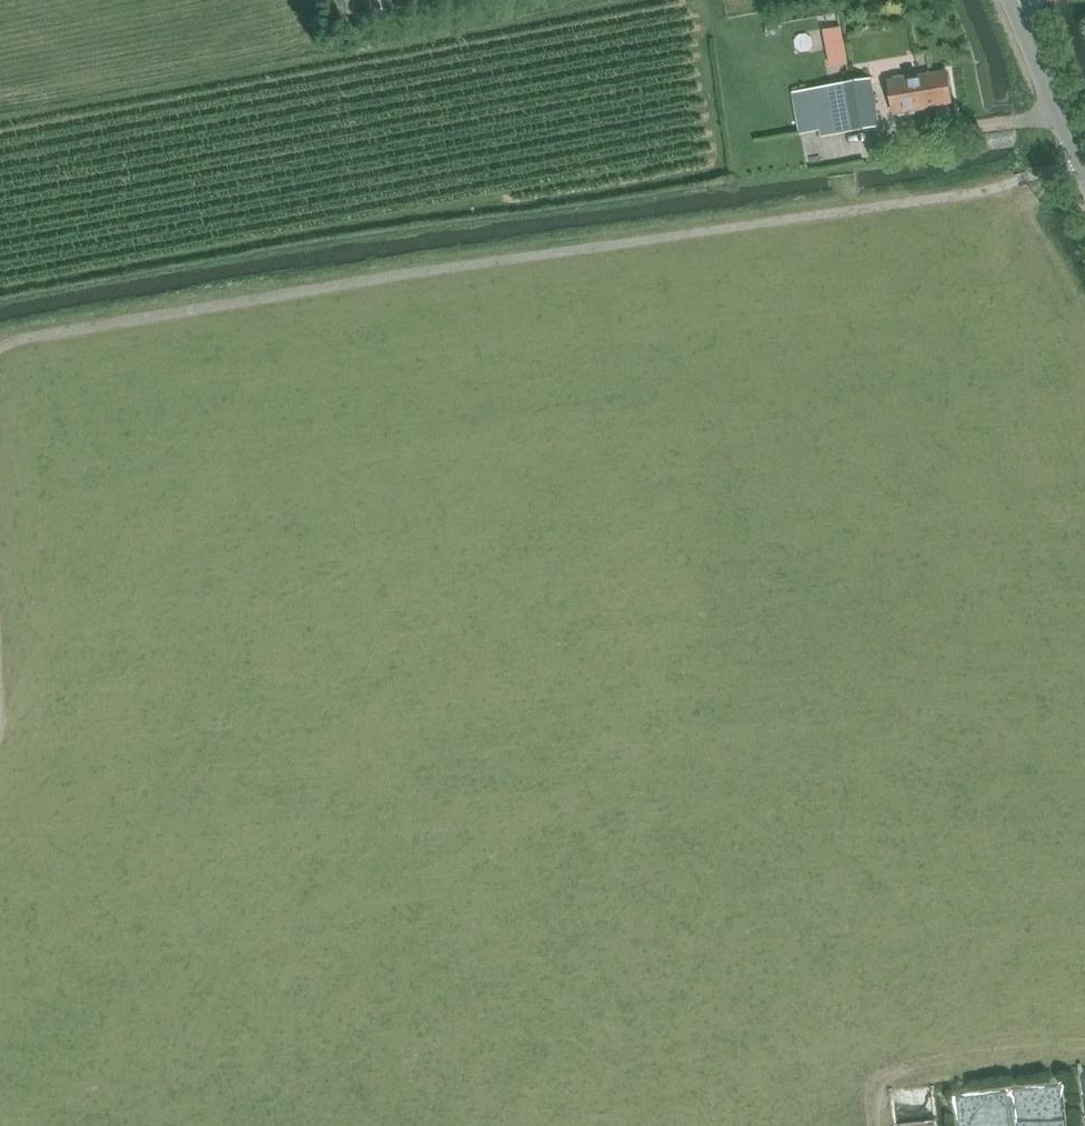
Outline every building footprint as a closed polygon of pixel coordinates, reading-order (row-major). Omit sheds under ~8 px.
[(834,57),(851,55),(844,5),(827,8),(834,57)] [(915,111),(953,104),(947,71),(911,78),(909,75),(894,77),(893,80),(888,81),(894,114),(898,114),(900,116),(914,114),(915,111)] [(821,137),(880,126),(871,78),(792,92),(797,119),(817,115),(821,137)]
